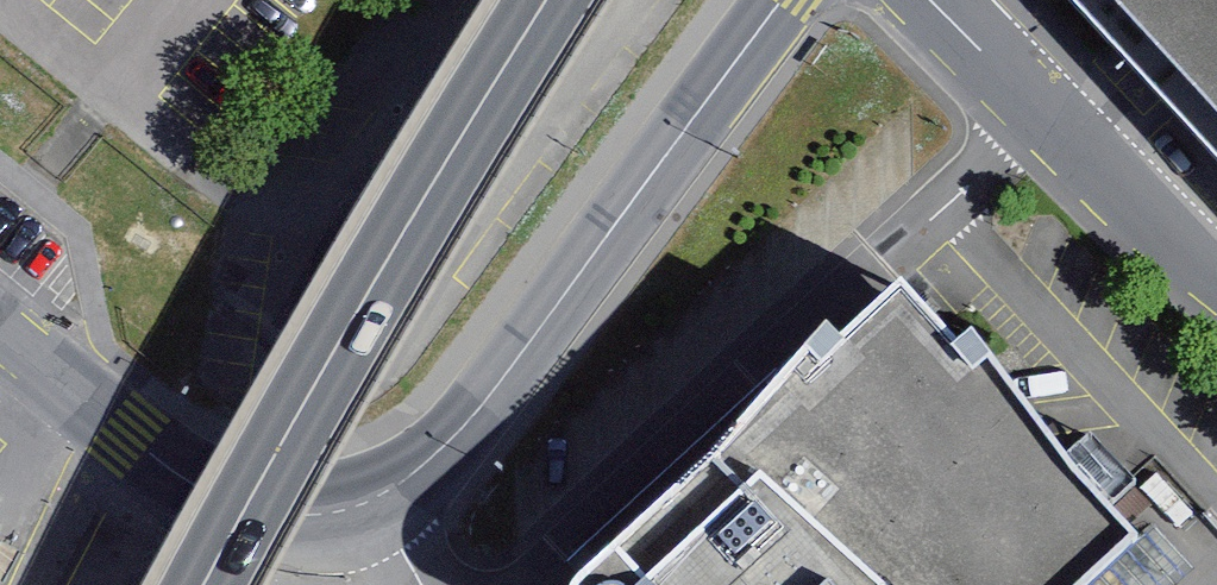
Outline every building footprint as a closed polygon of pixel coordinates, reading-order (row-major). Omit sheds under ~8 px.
[(1146,75),(1216,152),(1216,0),(1076,0),(1146,75)] [(908,299),(863,347),(842,335),(737,462),(612,572),(599,584),(1107,584),(1145,551),(908,299)]
